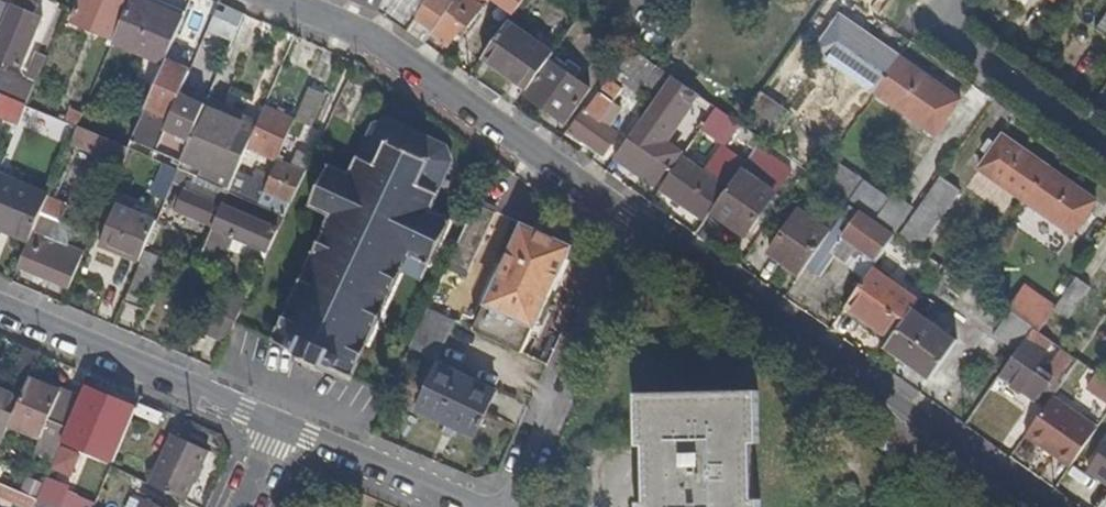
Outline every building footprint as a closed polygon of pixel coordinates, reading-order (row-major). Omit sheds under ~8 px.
[(0,26),(0,62),(18,69),(39,19),(32,16),(38,2),(33,0),(11,0),(0,26)] [(71,19),(113,36),(128,0),(78,0),(71,19)] [(138,0),(128,0),(113,36),(110,42),(161,64),(163,59),(167,50),(181,17),(138,0)] [(379,9),(383,0),(358,0),(379,9)] [(379,9),(426,42),(431,34),(447,12),(455,0),(383,0),(379,9)] [(472,0),(455,0),(447,12),(461,22),(467,26),(481,6),(477,3),(472,0)] [(461,22),(447,12),(431,34),(446,44),(461,22)] [(1094,31),(1105,39),(1105,14),(1094,31)] [(837,15),(812,51),(871,92),(896,56),(837,15)] [(505,23),(480,59),(526,92),(548,60),(551,55),(505,23)] [(201,60),(219,69),(231,42),(212,34),(201,60)] [(39,69),(49,46),(39,42),(30,65),(39,69)] [(651,66),(623,47),(610,65),(638,85),(642,79),(651,66)] [(167,50),(163,59),(188,70),(191,61),(167,50)] [(896,56),(871,92),(931,135),(958,99),(896,56)] [(188,70),(163,59),(161,64),(128,141),(153,152),(169,114),(188,70)] [(588,87),(548,60),(526,92),(525,93),(564,121),(588,87)] [(669,75),(653,63),(651,66),(642,79),(658,90),(669,75)] [(5,97),(15,101),(24,105),(31,88),(0,75),(0,95),(5,97)] [(680,82),(669,75),(658,90),(613,157),(653,185),(667,164),(641,146),(673,100),(670,98),(680,82)] [(601,93),(596,91),(570,127),(604,152),(617,133),(608,126),(599,120),(612,102),(622,88),(611,79),(601,93)] [(760,88),(743,112),(766,130),(785,106),(760,88)] [(181,119),(169,114),(153,152),(179,163),(203,107),(207,98),(193,92),(181,119)] [(289,121),(287,126),(303,133),(318,100),(301,92),(289,121)] [(24,105),(15,101),(4,129),(12,132),(24,105)] [(599,120),(608,126),(620,108),(612,102),(599,120)] [(179,163),(176,170),(192,177),(226,192),(234,173),(244,151),(253,128),(203,107),(179,163)] [(60,121),(74,127),(79,115),(65,109),(60,121)] [(736,122),(718,109),(709,122),(750,151),(759,138),(736,122)] [(253,128),(244,151),(272,163),(272,161),(287,126),(289,121),(261,110),(253,128)] [(329,219),(271,342),(286,348),(286,351),(334,373),(338,372),(353,379),(401,275),(418,282),(426,264),(434,268),(453,228),(429,217),(455,164),(448,146),(391,119),(374,125),(349,179),(326,169),(307,209),(329,219)] [(74,127),(67,144),(119,164),(125,149),(74,127)] [(1000,133),(977,167),(1020,199),(1044,164),(1000,133)] [(727,184),(709,210),(712,212),(725,221),(743,233),(772,193),(784,201),(805,170),(759,138),(750,151),(727,184)] [(682,153),(657,188),(702,219),(709,210),(727,184),(682,153)] [(827,155),(813,176),(849,202),(891,231),(909,205),(891,192),(888,197),(827,155)] [(264,181),(254,204),(284,216),(308,165),(292,159),(288,168),(272,161),(272,163),(264,181)] [(148,193),(165,199),(176,168),(159,163),(148,193)] [(1044,164),(1020,199),(1070,235),(1094,201),(1044,164)] [(234,173),(226,192),(254,204),(264,181),(250,176),(249,180),(234,173)] [(956,189),(934,175),(894,233),(916,248),(956,189)] [(226,192),(192,177),(186,193),(220,207),(226,192)] [(0,180),(0,229),(5,232),(3,237),(24,246),(29,235),(45,198),(0,180)] [(211,227),(220,207),(186,193),(174,187),(169,197),(174,199),(169,210),(211,227)] [(254,204),(226,192),(220,207),(211,227),(199,256),(217,263),(227,242),(264,259),(284,216),(254,204)] [(493,216),(473,206),(445,265),(464,274),(465,274),(493,216)] [(828,232),(804,268),(817,277),(833,254),(844,262),(850,254),(854,257),(856,253),(859,255),(862,251),(875,260),(891,237),(846,206),(828,232)] [(135,263),(153,223),(114,207),(97,247),(135,263)] [(804,268),(828,232),(795,208),(765,251),(799,275),(804,268)] [(712,212),(696,235),(709,245),(725,221),(712,212)] [(522,226),(474,323),(523,347),(570,249),(522,226)] [(79,255),(29,235),(24,246),(15,269),(64,290),(79,255)] [(155,271),(135,263),(118,304),(137,312),(155,271)] [(464,274),(445,265),(427,301),(448,311),(464,274)] [(871,266),(844,304),(889,336),(909,307),(916,297),(871,266)] [(1067,319),(1091,284),(1077,273),(1053,307),(1052,309),(1067,319)] [(1023,287),(1005,311),(1031,328),(1036,332),(1052,309),(1053,307),(1023,287)] [(222,346),(245,298),(223,289),(203,338),(222,346)] [(455,318),(426,305),(406,348),(434,361),(455,318)] [(955,339),(909,307),(889,336),(883,345),(929,377),(955,339)] [(1031,328),(1005,311),(990,333),(1015,350),(1031,328)] [(1036,332),(1031,328),(1015,350),(999,373),(1042,404),(1048,396),(1075,359),(1036,332)] [(37,357),(19,349),(6,379),(24,387),(26,382),(37,357)] [(491,394),(434,368),(414,412),(471,438),(491,394)] [(1094,372),(1082,389),(1105,405),(1105,380),(1094,372)] [(26,382),(24,387),(20,397),(6,429),(34,442),(31,449),(52,459),(53,457),(60,440),(76,403),(26,382)] [(639,393),(640,443),(647,442),(649,500),(641,500),(641,506),(767,506),(766,496),(759,497),(756,440),(765,439),(762,388),(639,393)] [(0,389),(0,442),(6,429),(20,397),(0,389)] [(112,457),(131,412),(85,392),(71,425),(81,429),(76,440),(100,450),(100,452),(112,457)] [(1094,427),(1048,396),(1042,404),(1021,435),(1066,467),(1094,427)] [(81,429),(71,425),(67,436),(76,440),(81,429)] [(170,434),(144,484),(181,503),(206,452),(170,434)] [(1082,472),(1105,488),(1105,437),(1082,472)] [(74,446),(60,440),(53,457),(67,463),(74,446)] [(14,506),(32,506),(34,502),(0,488),(0,501),(14,506)] [(61,506),(91,506),(66,496),(61,506)]
